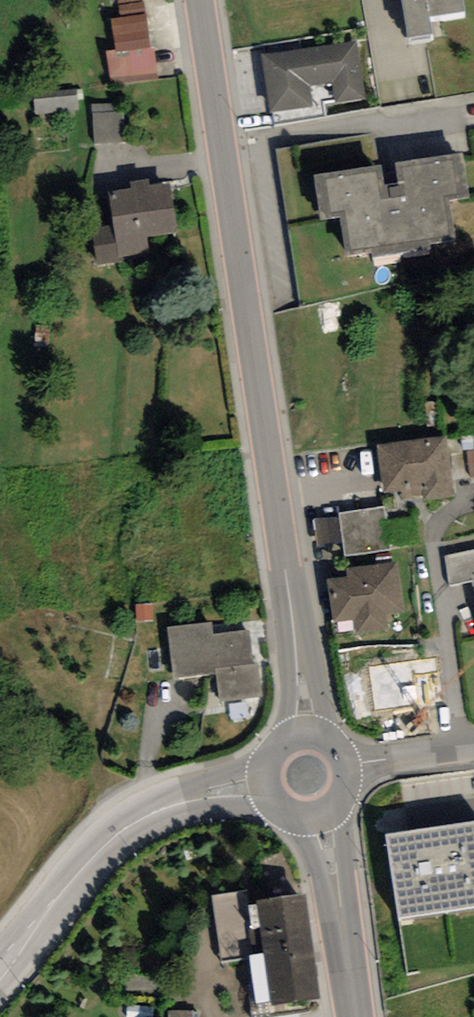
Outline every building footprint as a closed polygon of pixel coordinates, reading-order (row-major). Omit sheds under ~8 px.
[(408,44),(433,40),(431,24),(465,18),(462,0),(401,0),(408,44)] [(143,3),(118,6),(120,20),(145,16),(143,3)] [(120,20),(111,21),(115,52),(105,54),(110,86),(156,79),(152,50),(150,51),(145,16),(120,20)] [(365,101),(355,42),(259,57),(268,116),(313,109),(310,88),(332,85),(335,105),(365,101)] [(77,89),(33,93),(35,115),(79,111),(77,89)] [(118,103),(92,105),(95,145),(126,144),(124,111),(119,112),(118,103)] [(462,159),(315,180),(321,223),(342,220),(348,258),(375,254),(375,258),(456,246),(450,206),(469,203),(462,159)] [(131,193),(108,197),(113,228),(118,259),(122,258),(149,254),(147,241),(177,236),(169,187),(149,190),(148,183),(130,186),(131,193)] [(123,265),(122,258),(118,259),(113,228),(90,232),(97,269),(123,265)] [(424,404),(427,436),(439,435),(436,403),(424,404)] [(444,440),(378,449),(385,497),(400,495),(401,501),(424,498),(424,503),(453,499),(444,440)] [(383,509),(338,516),(345,557),(390,549),(383,509)] [(473,583),(473,587),(473,551),(443,557),(448,587),(473,583)] [(397,566),(347,572),(348,581),(328,583),(333,626),(351,624),(353,636),(385,632),(383,615),(402,613),(397,566)] [(152,605),(136,606),(137,622),(153,621),(152,605)] [(211,626),(168,631),(174,680),(217,674),(221,702),(260,697),(256,666),(252,666),(248,633),(212,638),(211,626)] [(435,684),(412,685),(413,723),(437,722),(435,684)] [(398,926),(473,914),(473,828),(384,842),(398,926)] [(246,899),(217,901),(219,927),(247,926),(246,899)] [(258,908),(272,1012),(320,1006),(305,902),(258,908)]
